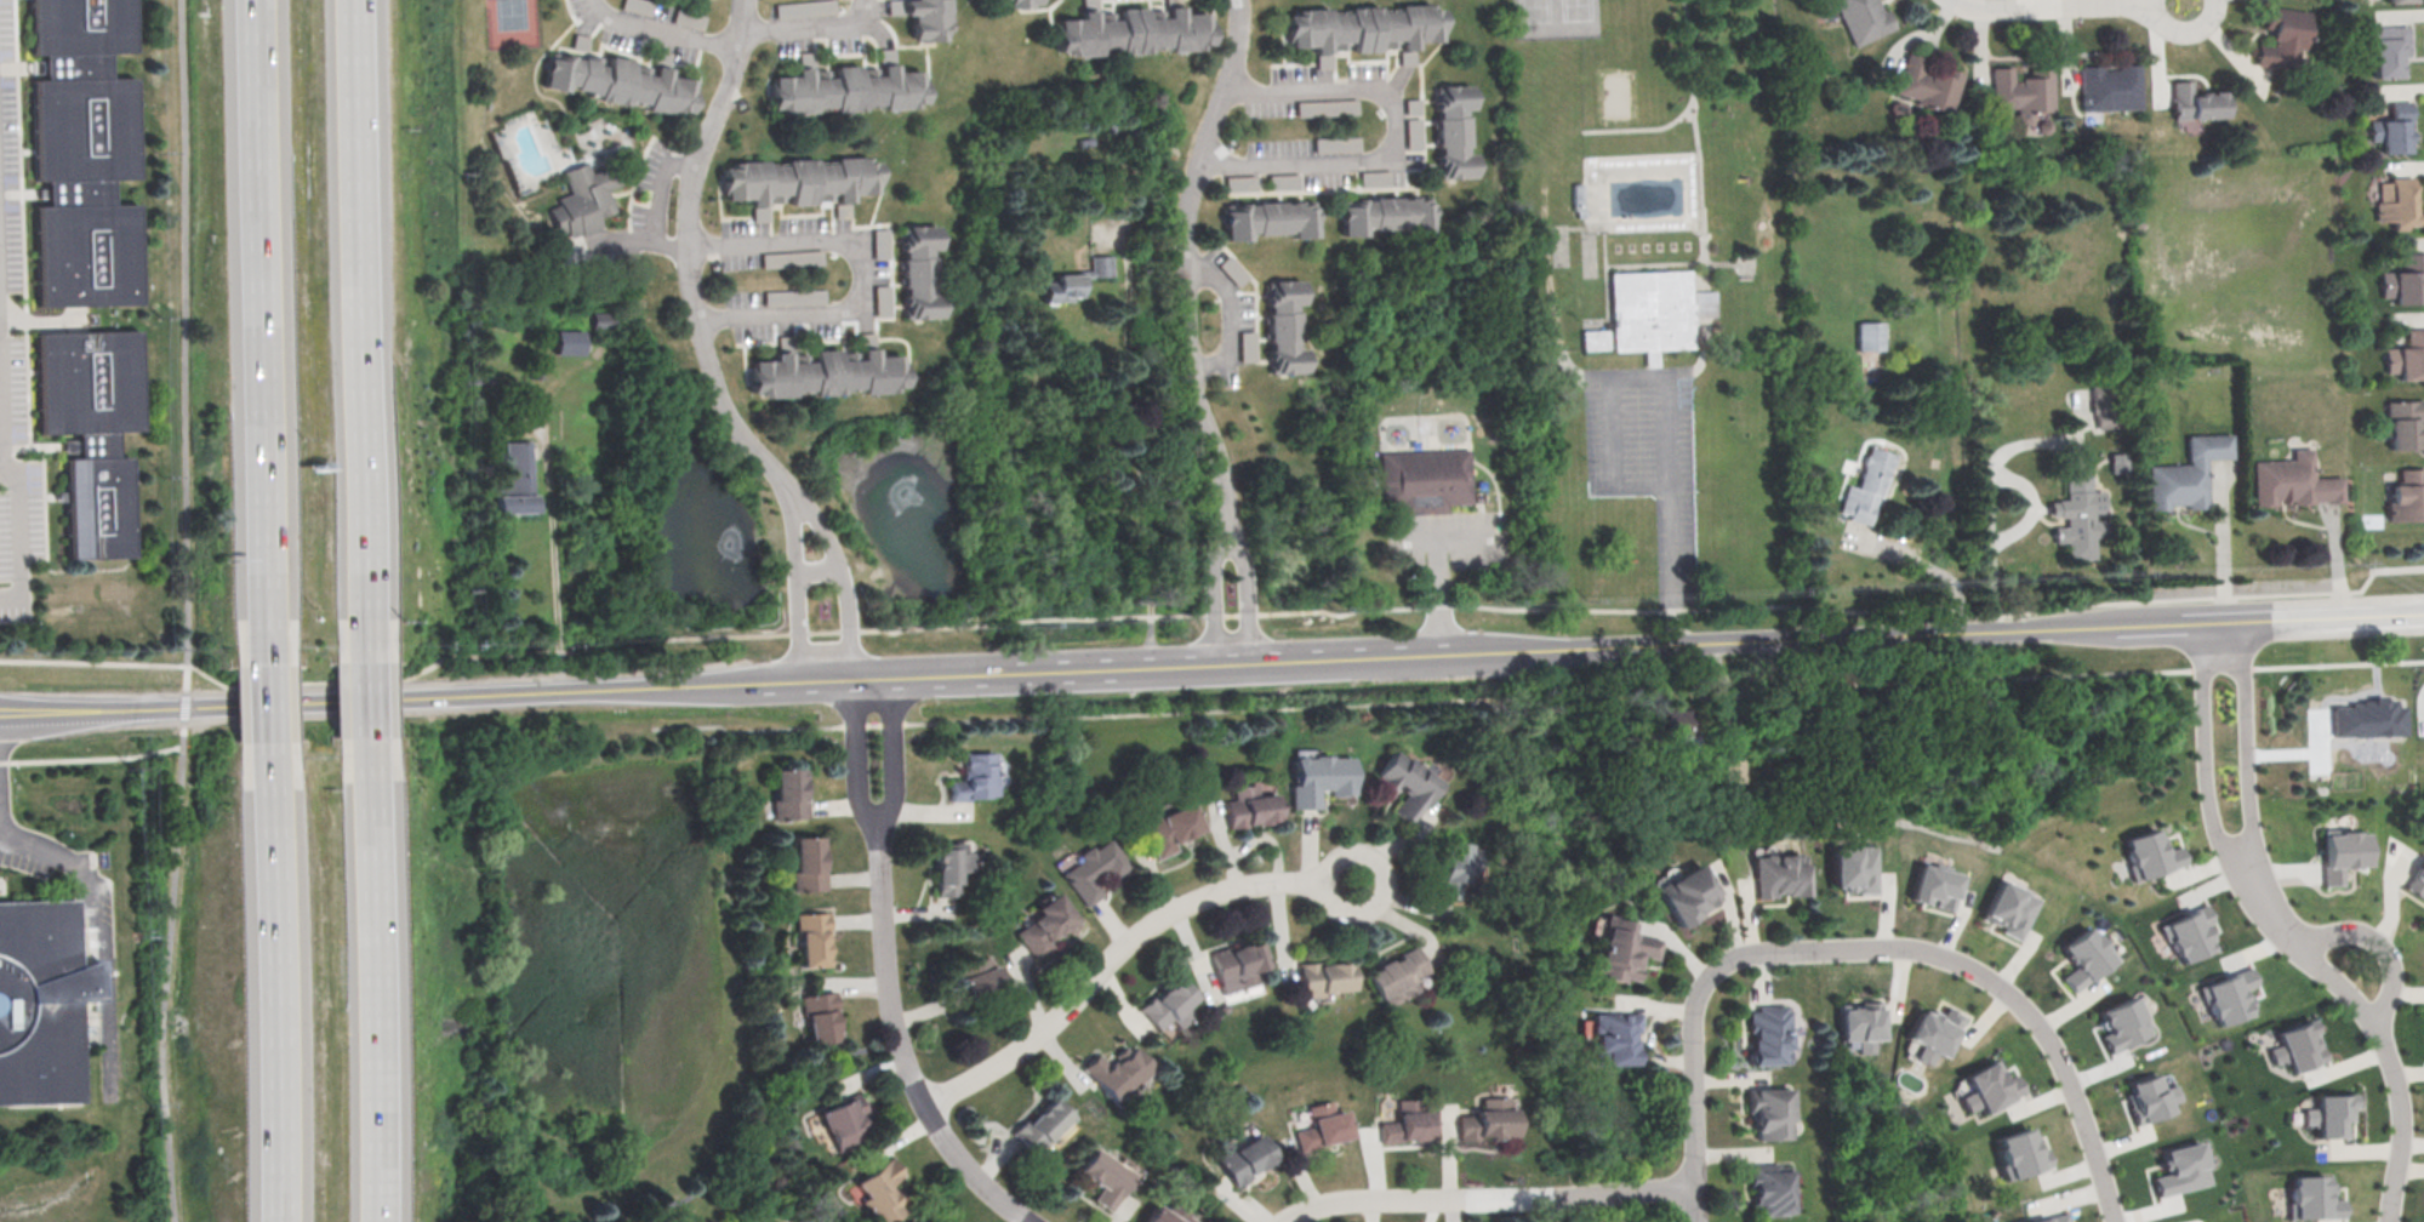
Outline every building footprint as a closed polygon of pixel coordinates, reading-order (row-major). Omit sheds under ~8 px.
[(28,53),(26,0),(132,0),(133,51),(108,52),(108,78),(135,76),(138,178),(112,179),(112,204),(139,202),(142,302),(36,306),(33,204),(45,202),(44,179),(33,181),(29,79),(42,78),(41,53),(28,53)] [(903,15),(903,0),(947,0),(948,39),(912,40),(911,15),(903,15)] [(1853,45),(1833,0),(1877,0),(1882,10),(1886,8),(1894,25),(1853,45)] [(780,18),(791,16),(791,17),(804,15),(801,1),(778,5),(780,18)] [(1289,47),(1288,16),(1295,16),(1295,10),(1327,8),(1327,15),(1348,13),(1348,7),(1376,6),(1378,12),(1397,12),(1397,6),(1433,4),(1433,10),(1439,10),(1441,41),(1414,42),(1414,48),(1403,48),(1402,42),(1378,44),(1379,50),(1353,51),(1353,45),(1330,45),(1330,52),(1313,52),(1312,46),(1289,47)] [(2251,64),(2253,42),(2265,45),(2268,29),(2259,28),(2263,5),(2304,11),(2295,70),(2251,64)] [(1055,50),(1054,19),(1082,18),(1082,11),(1096,10),(1096,18),(1100,17),(1100,12),(1116,12),(1116,17),(1119,17),(1119,7),(1145,6),(1145,16),(1151,16),(1151,10),(1164,8),(1164,16),(1168,15),(1168,6),(1182,6),(1182,15),(1208,13),(1208,17),(1211,17),(1213,44),(1202,45),(1202,50),(1169,51),(1168,46),(1148,46),(1148,52),(1119,52),(1119,47),(1099,48),(1100,55),(1067,56),(1067,50),(1055,50)] [(2362,27),(2406,25),(2407,53),(2397,55),(2397,76),(2368,78),(2368,55),(2362,56),(2362,27)] [(691,112),(677,108),(675,114),(646,108),(648,102),(629,98),(628,105),(599,99),(600,92),(570,86),(569,91),(542,85),(548,57),(558,59),(559,52),(588,58),(589,53),(603,56),(601,63),(605,64),(606,55),(633,61),(631,69),(635,70),(637,64),(655,68),(655,65),(669,68),(668,75),(694,80),(691,95),(695,96),(691,112)] [(1904,52),(1926,57),(1922,69),(1937,73),(1938,67),(1962,73),(1952,112),(1915,103),(1916,98),(1895,93),(1904,52)] [(2082,109),(2081,65),(2099,64),(2099,69),(2115,69),(2115,64),(2137,63),(2138,108),(2082,109)] [(770,107),(770,76),(795,75),(794,68),(811,67),(811,75),(815,75),(815,70),(829,70),(829,75),(834,75),(834,65),(860,64),(860,74),(866,74),(866,69),(880,69),(880,74),(883,74),(883,64),(897,64),(897,69),(923,69),(924,104),(770,107)] [(1992,108),(1991,65),(2011,65),(2012,80),(2019,80),(2019,76),(2032,76),(2032,69),(2052,69),(2053,110),(2032,112),(2032,122),(2014,124),(2014,108),(1992,108)] [(2172,118),(2171,80),(2190,80),(2190,95),(2207,93),(2207,91),(2220,90),(2221,115),(2172,118)] [(1437,86),(1471,85),(1471,108),(1464,108),(1466,154),(1475,154),(1476,177),(1442,178),(1437,86)] [(2378,152),(2378,139),(2369,141),(2368,119),(2390,119),(2389,101),(2408,101),(2409,121),(2406,121),(2407,150),(2378,152)] [(1359,138),(1319,137),(1318,151),(1358,152),(1359,138)] [(720,169),(876,161),(877,187),(873,187),(873,190),(851,192),(852,200),(833,201),(833,193),(811,194),(812,202),(788,204),(788,195),(766,196),(766,202),(748,204),(748,196),(725,198),(725,194),(722,194),(720,169)] [(571,236),(569,229),(557,233),(549,206),(561,202),(559,196),(571,193),(566,176),(564,170),(587,162),(588,162),(592,172),(618,164),(623,183),(610,187),(617,211),(600,216),(604,227),(571,236)] [(2375,221),(2374,201),(2389,200),(2389,177),(2411,177),(2412,224),(2402,224),(2402,229),(2390,229),(2390,221),(2375,221)] [(1340,202),(1430,198),(1431,230),(1409,232),(1409,225),(1365,227),(1365,234),(1342,234),(1340,202)] [(1313,199),(1314,236),(1293,236),(1293,230),(1244,232),(1244,239),(1221,240),(1220,204),(1313,199)] [(900,225),(937,224),(939,247),(930,249),(932,301),(940,299),(941,318),(905,320),(900,225)] [(873,279),(886,279),(886,227),(873,227),(873,279)] [(822,265),(822,250),(762,250),(762,267),(822,265)] [(2400,252),(2423,251),(2423,273),(2420,273),(2422,301),(2392,302),(2392,295),(2379,296),(2378,270),(2401,269),(2400,252)] [(1245,276),(1228,253),(1216,263),(1234,286),(1245,276)] [(1090,255),(1110,255),(1111,275),(1080,276),(1080,296),(1072,296),(1072,299),(1044,301),(1043,281),(1057,281),(1056,274),(1082,273),(1082,270),(1090,269),(1090,255)] [(1610,276),(1690,272),(1692,293),(1715,292),(1717,318),(1693,319),(1694,348),(1615,353),(1610,276)] [(1267,280),(1301,279),(1302,303),(1295,303),(1297,347),(1304,347),(1305,370),(1272,372),(1267,280)] [(876,315),(890,315),(890,282),(876,282),(876,315)] [(825,289),(765,289),(765,304),(825,304),(825,289)] [(591,309),(609,312),(608,329),(589,327),(591,309)] [(1857,321),(1883,321),(1884,349),(1857,349),(1857,321)] [(2406,329),(2423,328),(2423,377),(2400,378),(2399,371),(2386,372),(2385,347),(2407,346),(2406,329)] [(64,457),(75,457),(75,432),(39,433),(35,332),(136,329),(139,429),(114,430),(115,456),(129,455),(131,556),(68,559),(64,457)] [(554,329),(581,329),(581,355),(555,355),(554,329)] [(1238,331),(1238,361),(1253,361),(1253,331),(1238,331)] [(1581,333),(1605,332),(1607,350),(1582,352),(1581,333)] [(753,360),(775,359),(775,352),(791,352),(792,358),(815,358),(815,349),(839,349),(839,356),(862,355),(862,348),(877,348),(878,355),(902,354),(903,386),(896,386),(896,390),(860,392),(860,388),(843,388),(843,393),(814,394),(814,389),(794,390),(794,394),(760,395),(760,392),(754,392),(753,360)] [(2088,383),(2090,429),(2112,428),(2110,383),(2088,383)] [(2389,447),(2388,401),(2422,400),(2422,419),(2414,419),(2416,447),(2389,447)] [(2146,464),(2186,462),(2185,435),(2234,433),(2235,456),(2207,457),(2209,506),(2149,508),(2146,464)] [(496,495),(506,495),(503,440),(530,439),(532,512),(497,513),(496,495)] [(1840,513),(1849,484),(1855,486),(1869,446),(1893,453),(1869,524),(1840,513)] [(2251,459),(2292,458),(2291,449),(2310,447),(2311,476),(2339,475),(2340,501),(2252,504),(2251,459)] [(1382,453),(1471,449),(1473,506),(1448,507),(1448,513),(1403,515),(1403,508),(1385,509),(1382,453)] [(2385,520),(2385,502),(2389,502),(2388,485),(2399,485),(2399,468),(2423,468),(2423,520),(2385,520)] [(2066,559),(2066,544),(2051,544),(2049,525),(2065,525),(2064,514),(2049,514),(2048,499),(2065,498),(2064,470),(2089,469),(2091,490),(2105,489),(2106,513),(2092,513),(2093,520),(2105,519),(2106,535),(2093,535),(2095,556),(2066,559)] [(2331,707),(2403,706),(2405,735),(2331,736),(2331,707)] [(1688,735),(1688,709),(1661,709),(1662,736),(1688,735)] [(1373,773),(1390,787),(1397,777),(1408,786),(1392,807),(1408,821),(1443,773),(1408,747),(1405,750),(1394,743),(1373,773)] [(948,798),(993,795),(991,746),(962,747),(963,776),(947,776),(948,798)] [(1290,803),(1316,803),(1316,783),(1328,783),(1328,795),(1352,795),(1351,752),(1293,753),(1293,780),(1290,780),(1290,803)] [(771,770),(800,767),(804,817),(775,818),(771,770)] [(1226,822),(1278,811),(1272,784),(1256,788),(1254,777),(1228,782),(1232,795),(1221,798),(1226,822)] [(1139,815),(1154,853),(1174,845),(1171,838),(1198,827),(1186,796),(1139,815)] [(2122,839),(2155,827),(2163,850),(2179,844),(2186,862),(2133,883),(2126,864),(2128,863),(2122,847),(2124,846),(2122,839)] [(935,893),(957,892),(956,869),(969,869),(968,841),(963,841),(962,833),(932,833),(935,893)] [(1435,895),(1460,896),(1461,875),(1467,875),(1468,834),(1441,833),(1439,852),(1442,852),(1441,875),(1436,875),(1435,895)] [(2321,834),(2361,833),(2362,864),(2343,864),(2344,884),(2323,885),(2321,834)] [(1060,873),(1083,903),(1100,890),(1089,875),(1102,866),(1110,876),(1128,862),(1106,834),(1091,845),(1089,840),(1078,849),(1083,856),(1060,873)] [(793,836),(821,835),(823,889),(794,890),(793,836)] [(1832,847),(1876,846),(1877,891),(1854,891),(1854,889),(1841,890),(1841,884),(1833,885),(1832,847)] [(1756,856),(1792,855),(1792,862),(1807,862),(1808,895),(1783,896),(1783,891),(1775,891),(1775,897),(1757,897),(1756,856)] [(2423,856),(2423,857),(2423,900),(2403,887),(2423,856)] [(1918,861),(1963,874),(1952,910),(1933,904),(1934,898),(1928,897),(1927,904),(1907,898),(1918,861)] [(1655,887),(1701,862),(1722,898),(1676,924),(1655,887)] [(2000,879),(2040,898),(2019,941),(2000,931),(2003,925),(1998,923),(1997,926),(1980,918),(2000,879)] [(1013,927),(1033,957),(1051,943),(1045,933),(1074,913),(1055,886),(1036,901),(1040,907),(1013,927)] [(81,1104),(0,1106),(0,903),(75,901),(74,966),(90,961),(93,1004),(76,1004),(81,1104)] [(2158,925),(2206,903),(2214,920),(2206,924),(2213,940),(2208,942),(2212,948),(2180,963),(2175,953),(2172,955),(2158,925)] [(795,914),(825,913),(827,964),(799,966),(795,914)] [(1592,975),(1622,982),(1624,977),(1635,980),(1639,957),(1655,960),(1660,940),(1627,931),(1630,921),(1607,915),(1592,975)] [(2059,947),(2088,925),(2115,959),(2070,993),(2058,977),(2074,966),(2059,947)] [(1226,1004),(1264,990),(1257,971),(1266,967),(1256,938),(1232,947),(1231,943),(1209,950),(1226,1004)] [(1367,973),(1376,995),(1393,988),(1398,999),(1418,989),(1413,980),(1426,973),(1414,946),(1397,953),(1398,957),(1388,961),(1387,958),(1374,964),(1376,969),(1367,973)] [(945,987),(952,1005),(1005,983),(994,955),(988,958),(985,949),(953,963),(960,980),(945,987)] [(1301,997),(1319,994),(1319,990),(1348,987),(1345,960),(1318,963),(1318,960),(1297,963),(1301,997)] [(2200,986),(2252,966),(2258,983),(2246,988),(2254,1011),(2215,1026),(2200,986)] [(1137,1007),(1158,1030),(1170,1020),(1179,1029),(1197,1013),(1188,1004),(1196,998),(1175,975),(1137,1007)] [(810,1044),(834,1040),(828,992),(803,995),(810,1044)] [(2097,1011),(2132,995),(2149,1033),(2106,1052),(2099,1034),(2106,1032),(2097,1011)] [(1750,1063),(1791,1062),(1790,1009),(1785,1009),(1785,1004),(1757,1005),(1757,1010),(1749,1011),(1749,1032),(1753,1032),(1753,1039),(1750,1039),(1750,1063)] [(1921,1009),(1929,1013),(1930,1011),(1940,1017),(1946,1005),(1966,1016),(1943,1058),(1934,1053),(1927,1066),(1912,1057),(1918,1044),(1905,1037),(1921,1009)] [(1837,1009),(1882,1006),(1883,1038),(1872,1039),(1873,1053),(1857,1053),(1855,1038),(1840,1039),(1837,1009)] [(1591,1063),(1633,1063),(1633,1032),(1638,1032),(1638,1012),(1591,1012),(1591,1063)] [(2266,1049),(2278,1044),(2275,1032),(2310,1020),(2325,1060),(2289,1073),(2285,1061),(2272,1064),(2266,1049)] [(1116,1104),(1156,1067),(1135,1045),(1129,1050),(1125,1046),(1108,1061),(1100,1051),(1082,1068),(1116,1104)] [(1966,1112),(1979,1106),(1983,1114),(2025,1091),(2014,1072),(2004,1077),(1995,1058),(1962,1075),(1969,1090),(1957,1096),(1966,1112)] [(2126,1084),(2157,1072),(2163,1087),(2174,1084),(2180,1101),(2169,1104),(2172,1112),(2134,1126),(2127,1106),(2129,1104),(2124,1092),(2128,1091),(2126,1084)] [(1759,1138),(1795,1138),(1795,1087),(1750,1087),(1750,1113),(1757,1113),(1757,1132),(1759,1132),(1759,1138)] [(1011,1132),(1034,1153),(1048,1138),(1045,1136),(1070,1108),(1049,1090),(1011,1132)] [(2300,1107),(2316,1107),(2316,1095),(2351,1095),(2351,1120),(2344,1120),(2344,1136),(2315,1136),(2315,1124),(2300,1124),(2300,1107)] [(1461,1138),(1515,1135),(1513,1107),(1510,1107),(1508,1096),(1481,1097),(1482,1109),(1475,1109),(1475,1115),(1460,1117),(1461,1138)] [(817,1113),(849,1098),(866,1137),(835,1152),(817,1113)] [(1384,1142),(1435,1141),(1433,1110),(1420,1110),(1420,1098),(1399,1100),(1401,1120),(1382,1121),(1384,1142)] [(1296,1131),(1316,1127),(1311,1107),(1344,1100),(1352,1137),(1300,1149),(1296,1131)] [(1996,1137),(2027,1127),(2031,1138),(2037,1137),(2041,1149),(2046,1147),(2052,1165),(2004,1180),(2000,1164),(2002,1163),(1996,1146),(1998,1146),(1996,1137)] [(1219,1159),(1260,1132),(1274,1157),(1249,1172),(1253,1177),(1237,1187),(1219,1159)] [(1093,1197),(1110,1207),(1136,1166),(1091,1138),(1074,1163),(1102,1181),(1093,1197)] [(2156,1197),(2212,1182),(2200,1140),(2161,1150),(2163,1159),(2157,1160),(2160,1170),(2166,1169),(2167,1174),(2151,1178),(2156,1197)] [(882,1221),(893,1221),(908,1212),(889,1183),(902,1175),(891,1158),(856,1181),(882,1221)] [(1751,1163),(1796,1164),(1796,1214),(1762,1214),(1762,1204),(1755,1204),(1756,1187),(1751,1187),(1751,1163)] [(2288,1175),(2326,1174),(2327,1199),(2343,1199),(2344,1216),(2287,1217),(2286,1200),(2289,1200),(2288,1175)] [(1199,1218),(1171,1200),(1169,1204),(1157,1197),(1140,1221),(1197,1221),(1199,1218)] [(2066,1212),(2069,1221),(2026,1221),(2066,1212)]
